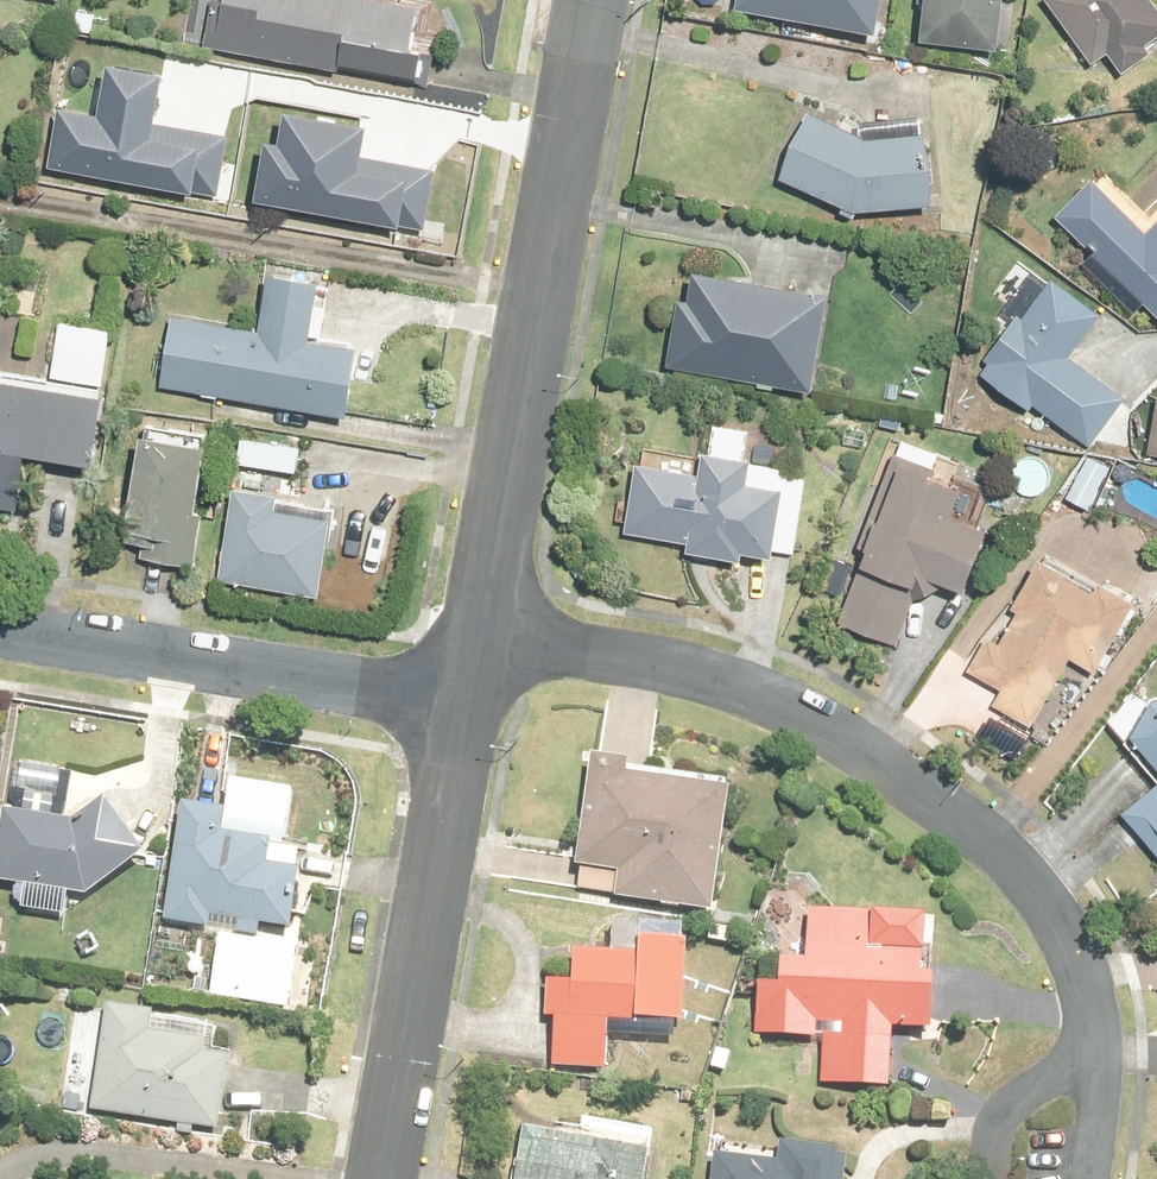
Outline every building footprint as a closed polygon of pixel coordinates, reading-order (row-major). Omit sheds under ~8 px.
[(17,35),(24,0),(0,0),(0,31),(17,35)] [(208,10),(211,0),(158,0),(208,10)] [(695,31),(847,57),(857,0),(701,0),(695,31)] [(872,64),(967,81),(982,0),(884,0),(872,64)] [(1047,91),(1108,59),(1109,62),(1138,47),(1113,0),(998,0),(1047,91)] [(377,110),(383,34),(221,5),(219,22),(175,15),(166,72),(377,110)] [(381,276),(398,177),(120,129),(103,228),(381,276)] [(834,248),(839,235),(904,215),(884,153),(839,167),(761,136),(732,208),(834,248)] [(107,153),(30,138),(19,195),(96,210),(107,153)] [(1053,192),(1012,239),(1075,294),(1072,298),(1122,341),(1125,338),(1132,344),(1156,315),(1156,200),(1116,247),(1053,192)] [(796,325),(658,290),(633,389),(771,423),(796,325)] [(283,365),(293,308),(241,300),(233,355),(144,340),(132,411),(192,421),(320,442),(322,434),(326,404),(331,373),(320,371),(283,365)] [(1057,341),(1051,338),(1009,307),(1005,312),(988,300),(964,333),(961,337),(972,345),(942,386),(946,388),(936,401),(978,432),(987,438),(990,432),(1021,455),(1045,473),(1080,425),(1025,385),(1057,341)] [(11,405),(62,412),(69,358),(18,351),(13,383),(11,405)] [(0,414),(0,484),(9,486),(45,492),(57,494),(67,425),(0,414)] [(1111,422),(1101,492),(1156,500),(1156,429),(1111,422)] [(163,448),(159,447),(98,437),(80,540),(99,544),(96,557),(141,565),(151,567),(160,514),(152,513),(163,448)] [(707,454),(677,450),(670,482),(659,495),(654,495),(642,492),(601,486),(599,494),(593,494),(589,517),(585,542),(582,563),(644,573),(643,582),(663,585),(691,590),(697,591),(698,582),(731,587),(732,580),(747,583),(751,583),(764,504),(745,501),(709,495),(707,454)] [(903,473),(905,467),(870,452),(824,559),(835,564),(824,589),(820,598),(805,635),(861,659),(881,611),(914,598),(932,606),(939,587),(957,547),(943,541),(918,530),(930,503),(909,494),(900,490),(903,481),(900,480),(903,473)] [(1001,532),(1009,515),(1021,494),(983,475),(963,513),(974,519),(1001,532)] [(1147,526),(1080,484),(1055,524),(1122,566),(1147,526)] [(282,609),(297,522),(242,513),(243,509),(198,501),(196,508),(183,593),(282,609)] [(1084,630),(1075,599),(1054,624),(1000,590),(970,639),(977,643),(957,676),(946,668),(926,700),(960,721),(952,734),(987,757),(1029,688),(1047,700),(1052,703),(1094,636),(1084,630)] [(1150,710),(1113,725),(1092,758),(1126,798),(1118,805),(1081,837),(1084,840),(1104,864),(1132,896),(1156,874),(1156,718),(1150,710)] [(616,802),(600,799),(551,791),(546,790),(546,793),(532,875),(530,883),(530,888),(528,897),(534,898),(531,916),(530,920),(568,926),(567,928),(665,944),(666,936),(685,823),(677,822),(679,813),(623,803),(616,802)] [(94,878),(55,823),(51,826),(23,846),(13,844),(0,842),(0,913),(37,920),(94,878)] [(192,838),(157,832),(148,831),(129,945),(153,949),(222,961),(224,947),(256,952),(258,944),(260,930),(265,899),(233,893),(237,869),(238,867),(232,866),(188,859),(192,838)] [(899,940),(776,933),(772,933),(768,984),(744,983),(742,1009),(721,1007),(718,1056),(777,1060),(779,1045),(805,1047),(804,1061),(786,1060),(783,1106),(851,1111),(852,1096),(855,1052),(893,1055),(897,1002),(888,1002),(884,1002),(895,977),(899,940)] [(633,949),(623,948),(564,945),(562,975),(523,973),(522,1003),(498,1002),(495,1038),(504,1039),(502,1078),(502,1087),(511,1087),(554,1090),(556,1050),(557,1043),(578,1044),(579,1041),(606,1043),(634,1044),(638,964),(632,963),(633,949)] [(670,966),(688,968),(690,953),(671,951),(670,966)] [(195,1145),(196,1128),(202,1072),(177,1070),(178,1052),(152,1046),(111,1045),(114,1025),(62,1020),(51,1136),(149,1146),(149,1156),(164,1157),(165,1147),(194,1150),(195,1145)] [(676,1075),(670,1091),(684,1096),(690,1079),(676,1075)] [(531,1129),(527,1129),(517,1178),(646,1178),(651,1153),(553,1134),(531,1129)] [(841,1159),(841,1153),(783,1146),(783,1150),(781,1164),(723,1156),(715,1155),(712,1178),(838,1178),(841,1159)]
